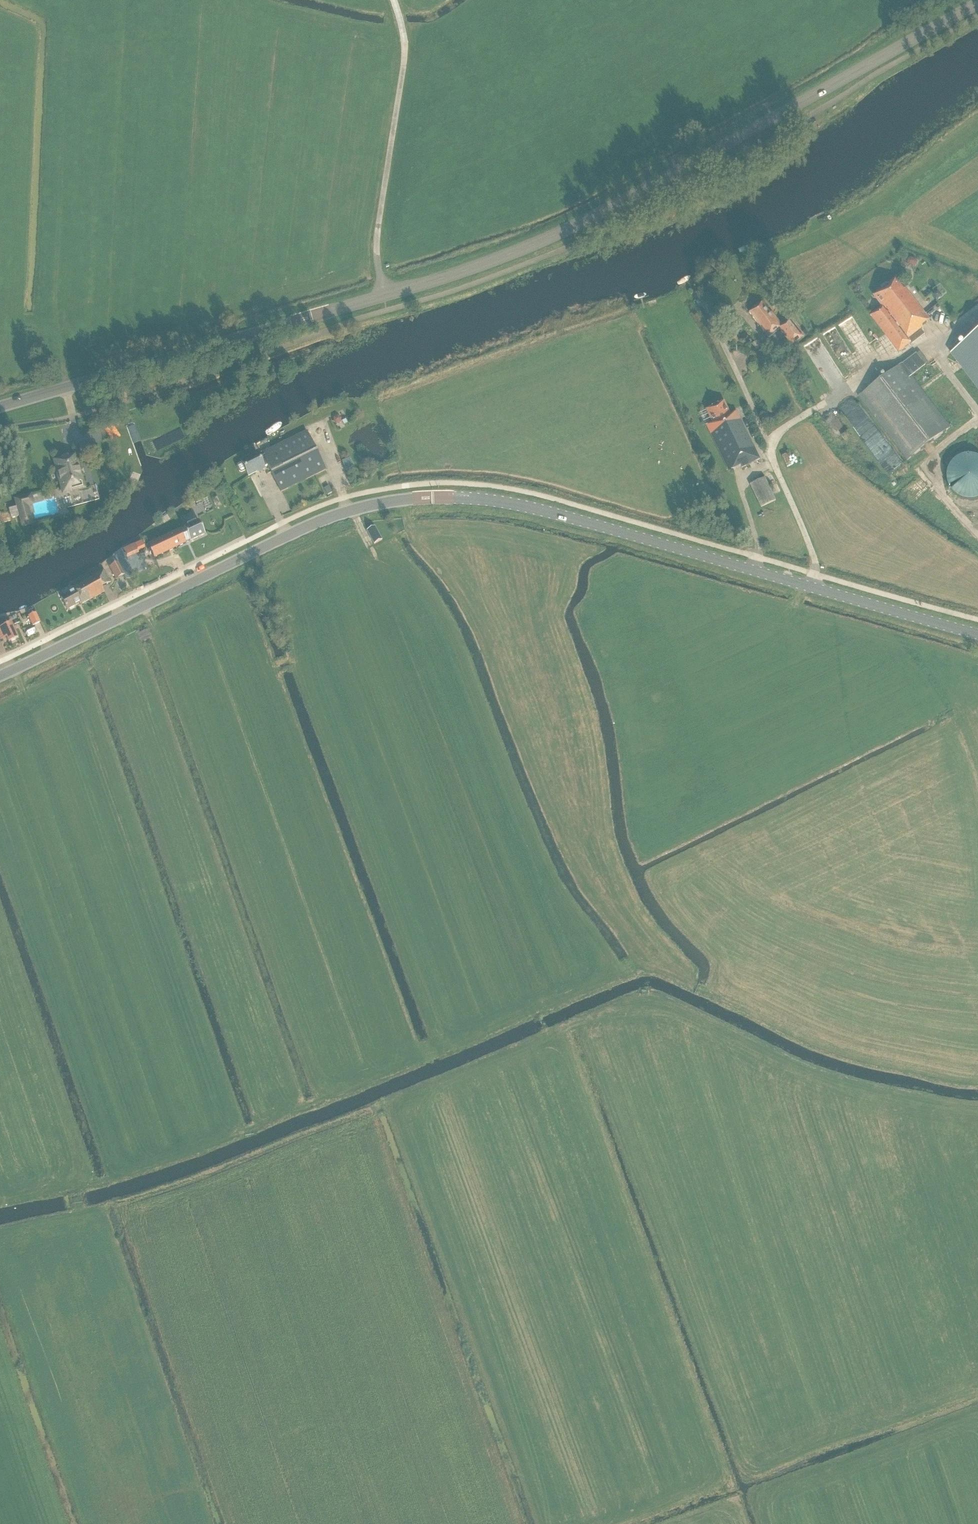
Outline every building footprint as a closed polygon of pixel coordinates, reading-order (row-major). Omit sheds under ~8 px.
[(904,290),(896,279),(887,286),(886,284),(882,288),(883,289),(874,296),(882,306),(881,307),(881,308),(871,315),(899,352),(910,343),(911,345),(925,334),(921,329),(923,327),(922,326),(930,320),(905,288),(904,290)] [(938,290),(932,294),(937,300),(942,296),(938,290)] [(770,313),(769,311),(762,302),(749,312),(769,338),(780,329),(783,333),(793,325),(790,321),(783,326),(772,312),(770,313)] [(953,352),(977,385),(977,334),(953,352)] [(787,365),(792,360),(786,353),(781,357),(787,365)] [(925,365),(916,354),(902,364),(859,397),(907,460),(950,427),(911,376),(925,365)] [(730,414),(724,402),(707,410),(713,422),(706,425),(729,471),(740,466),(741,468),(760,459),(736,411),(730,414)] [(238,465),(237,467),(239,471),(241,472),(245,470),(248,476),(264,468),(264,467),(267,465),(281,492),(325,470),(306,431),(263,452),(265,455),(259,458),(257,453),(241,461),(242,463),(238,465)] [(973,499),(976,499),(977,498),(977,455),(974,454),(971,454),(968,454),(965,454),(962,455),(959,456),(956,458),(954,460),(952,462),(950,465),(949,467),(948,470),(947,473),(947,476),(947,480),(948,483),(949,485),(950,488),(952,491),(954,493),(956,495),(958,497),(961,498),(964,499),(967,499),(970,500),(973,499)] [(78,468),(75,455),(55,461),(58,471),(57,471),(59,481),(61,481),(64,493),(83,488),(80,474),(81,474),(79,468),(78,468)] [(350,458),(342,461),(347,472),(354,469),(350,458)] [(772,487),(777,485),(771,472),(766,474),(772,487)] [(761,507),(776,500),(765,478),(750,485),(761,507)] [(31,490),(14,496),(16,504),(10,506),(13,516),(19,514),(22,525),(34,522),(29,504),(35,502),(31,490)] [(220,493),(213,496),(218,508),(225,505),(220,493)] [(180,530),(148,545),(154,558),(186,543),(186,542),(190,541),(205,534),(199,520),(183,527),(184,529),(180,530)] [(374,544),(382,540),(374,527),(367,531),(374,544)] [(141,541),(134,544),(137,551),(145,547),(141,541)] [(115,579),(125,574),(119,562),(109,566),(115,579)] [(74,590),(61,597),(68,610),(81,603),(81,604),(105,591),(102,586),(111,582),(104,570),(81,583),(73,588),(74,590)] [(32,626),(40,622),(35,613),(28,616),(32,626)] [(1,640),(6,637),(9,642),(18,638),(11,623),(7,625),(5,619),(0,622),(0,638),(1,640)]
